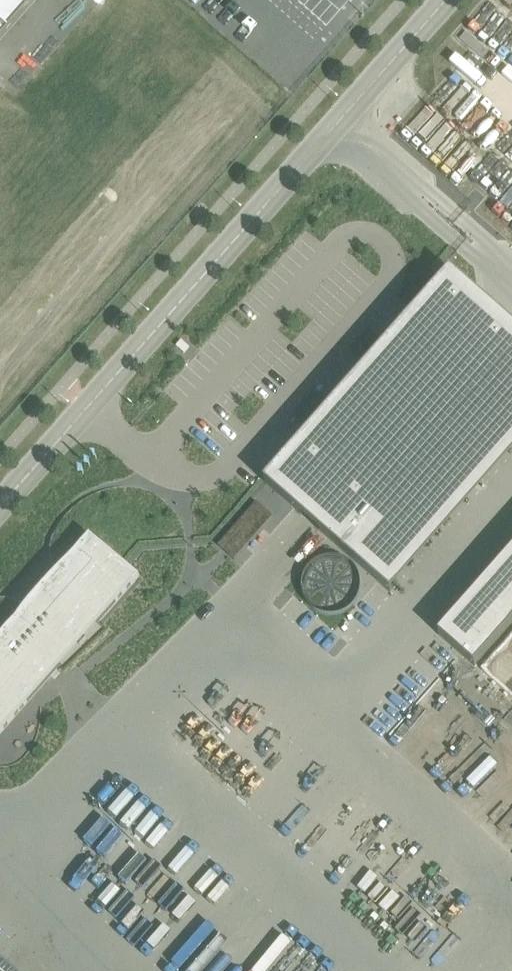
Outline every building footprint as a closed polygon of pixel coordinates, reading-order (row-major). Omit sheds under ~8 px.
[(34,0),(0,0),(0,39),(34,0)] [(264,481),(345,553),(511,363),(511,324),(450,270),(264,481)] [(256,501),(218,545),(235,560),(273,516),(256,501)] [(0,636),(0,737),(59,670),(64,674),(108,633),(99,625),(140,579),(89,534),(0,636)] [(438,636),(474,668),(511,624),(511,551),(438,636)] [(302,582),(302,589),(304,595),(307,601),(311,607),(317,611),(323,613),(330,615),(336,614),(343,612),(349,609),(354,604),(357,599),(360,592),(361,586),(360,579),(358,572),(354,567),(349,562),(343,559),(337,557),(330,556),(323,557),(317,560),(311,564),(307,569),(304,575),(302,582)] [(91,828),(74,844),(91,862),(108,846),(103,840),(135,811),(119,793),(96,814),(88,805),(78,814),(91,828)] [(0,962),(0,970),(10,970),(0,962)]
